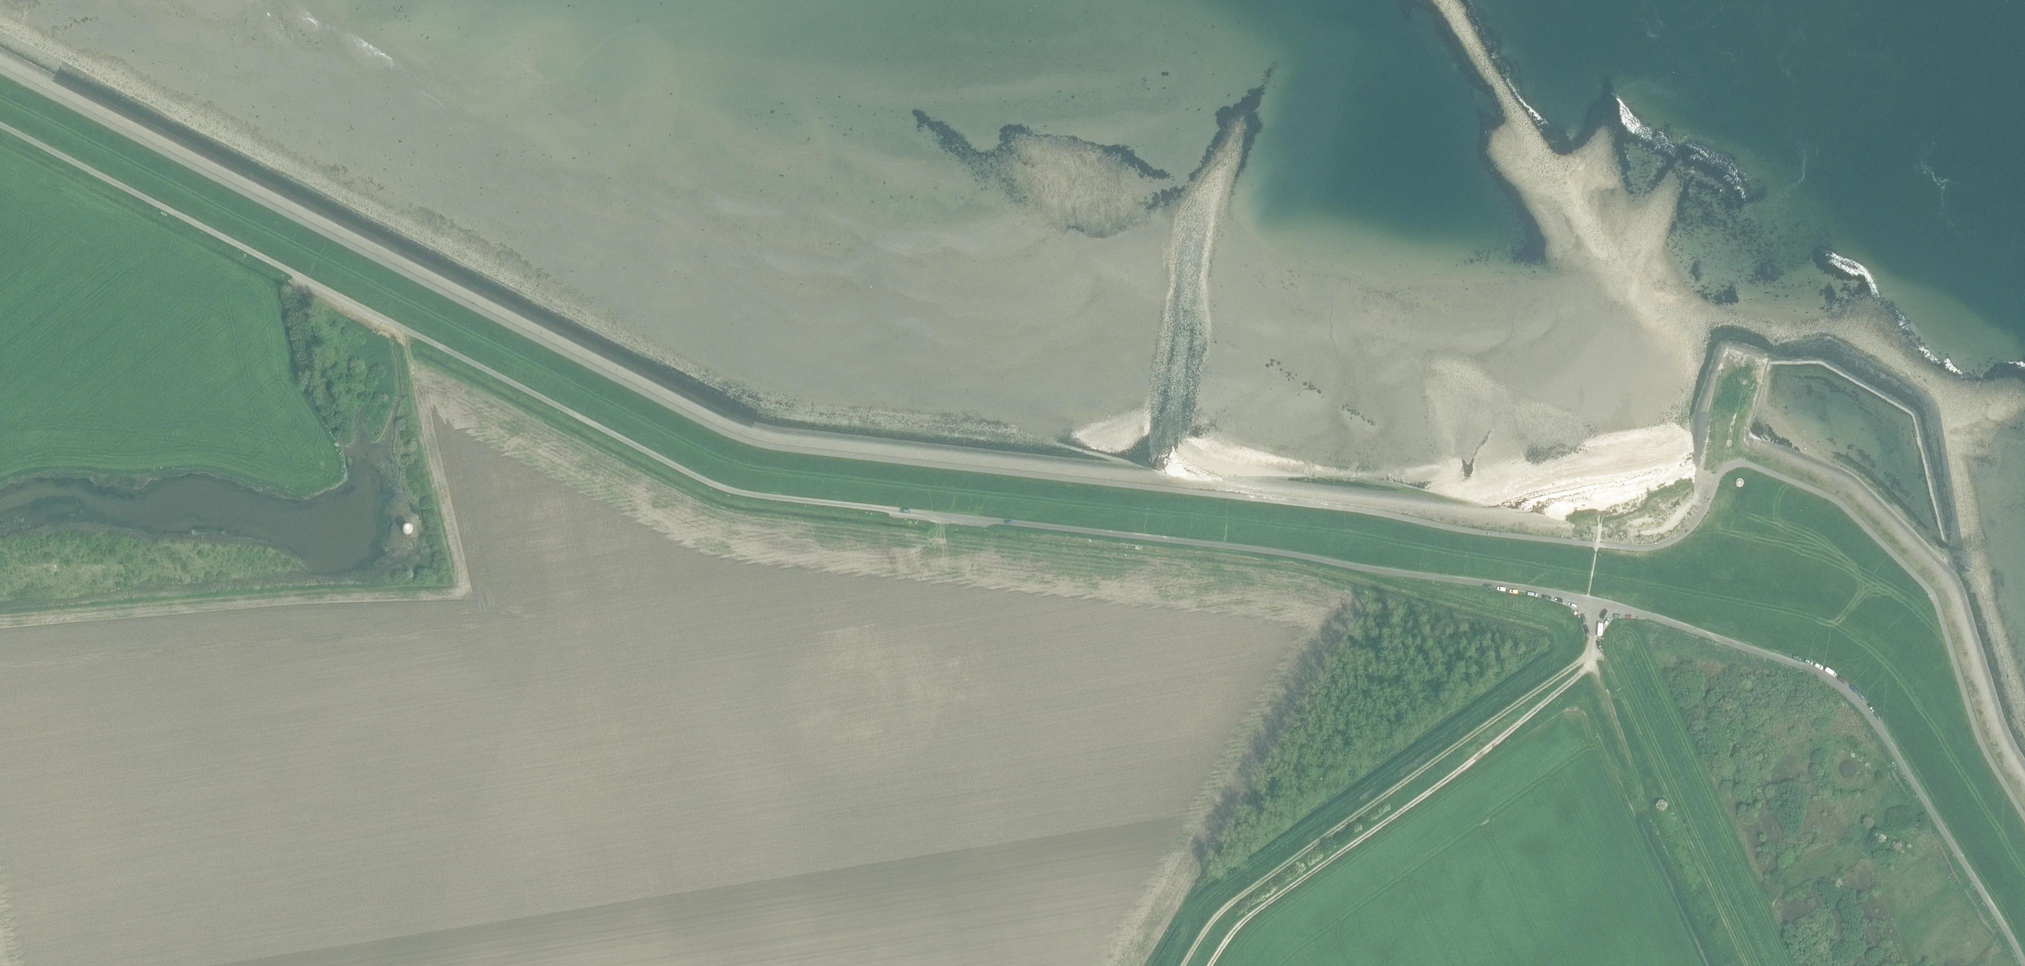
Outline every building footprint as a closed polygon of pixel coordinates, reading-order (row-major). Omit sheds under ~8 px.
[(1737,478),(1738,486),(1745,485),(1744,477),(1737,478)] [(402,537),(416,531),(413,525),(400,531),(402,537)]
